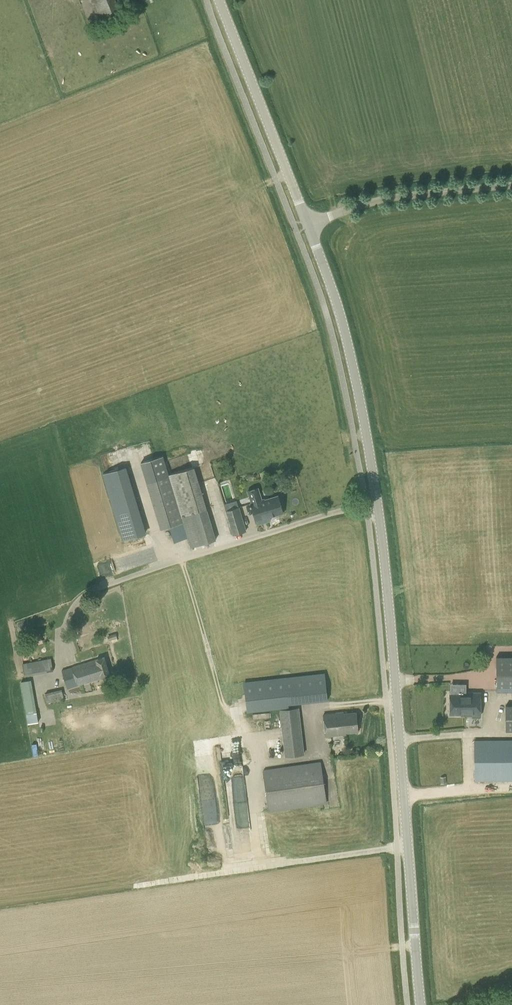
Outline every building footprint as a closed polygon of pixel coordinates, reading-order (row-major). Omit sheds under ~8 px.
[(99,22),(122,13),(116,0),(90,0),(99,22)] [(160,529),(182,523),(190,548),(216,540),(194,467),(168,475),(163,456),(141,463),(160,529)] [(146,533),(128,465),(103,472),(122,540),(146,533)] [(258,488),(247,491),(256,522),(270,518),(270,517),(284,513),(279,495),(262,500),(258,488)] [(246,531),(239,507),(226,511),(233,535),(246,531)] [(38,634),(32,636),(35,645),(41,643),(38,634)] [(496,657),(496,691),(511,691),(511,656),(496,657)] [(110,675),(105,657),(62,670),(67,688),(110,675)] [(53,670),(51,658),(22,664),(25,676),(53,670)] [(327,700),(324,673),(285,677),(288,705),(327,700)] [(285,677),(245,681),(248,709),(288,705),(285,677)] [(31,680),(21,682),(23,694),(33,692),(31,680)] [(49,702),(65,698),(62,688),(46,692),(49,702)] [(461,715),(481,715),(481,692),(459,692),(459,693),(450,693),(450,714),(461,714),(461,715)] [(281,728),(285,756),(304,754),(298,707),(279,710),(280,712),(244,716),(246,732),(281,728)] [(358,731),(356,713),(344,714),(343,712),(323,714),(326,736),(346,734),(346,732),(358,731)] [(474,740),(475,781),(511,781),(511,739),(474,740)] [(269,812),(328,803),(321,761),(263,769),(269,812)]
